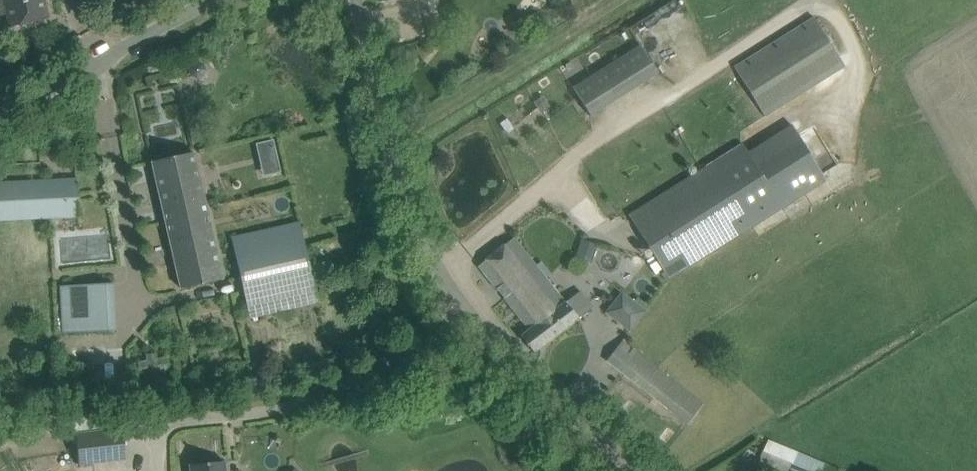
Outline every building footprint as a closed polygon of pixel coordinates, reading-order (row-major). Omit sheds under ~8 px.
[(10,27),(49,18),(44,0),(3,0),(10,27)] [(762,117),(845,67),(814,16),(735,66),(756,100),(753,102),(762,117)] [(640,44),(572,86),(590,114),(658,73),(640,44)] [(645,204),(628,214),(669,279),(754,226),(827,180),(792,124),(748,150),(743,143),(645,204)] [(208,215),(203,192),(194,152),(152,162),(181,288),(223,279),(208,215)] [(79,215),(78,179),(0,183),(0,219),(79,215)] [(299,221),(232,236),(250,318),(318,303),(300,222),(299,221)] [(579,318),(566,301),(564,303),(513,239),(479,265),(530,329),(521,336),(534,352),(579,318)] [(593,260),(598,245),(582,239),(577,255),(593,260)] [(70,333),(96,332),(116,331),(113,283),(69,285),(69,289),(60,290),(62,330),(70,330),(70,333)] [(632,331),(647,309),(621,290),(605,313),(632,331)] [(688,424),(700,408),(703,405),(622,341),(607,360),(688,424)] [(127,459),(123,434),(122,427),(75,434),(80,465),(127,459)] [(837,466),(770,438),(760,460),(786,470),(835,470),(837,466)] [(225,461),(190,465),(191,470),(226,470),(225,461)]
